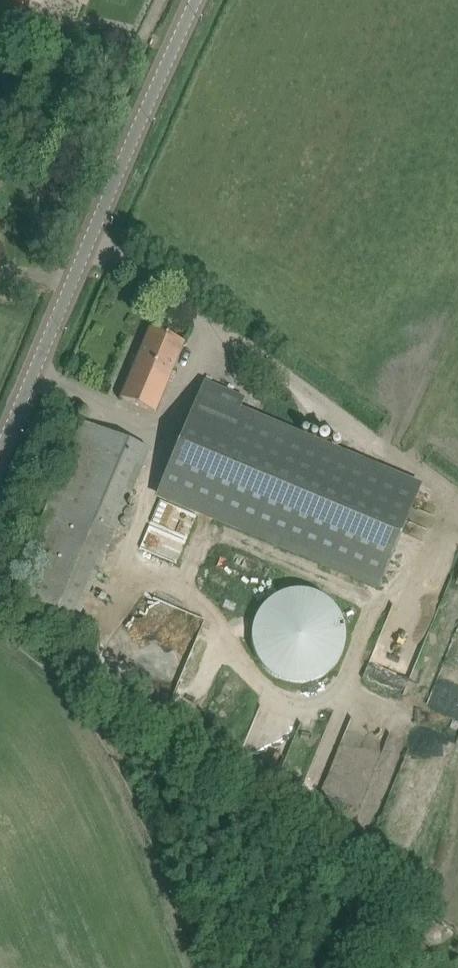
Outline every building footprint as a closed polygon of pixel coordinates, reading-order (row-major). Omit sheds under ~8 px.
[(57,97),(52,112),(62,115),(67,100),(57,97)] [(121,399),(139,406),(156,414),(186,344),(168,336),(150,328),(121,399)] [(155,497),(378,591),(423,484),(241,407),(245,398),(204,380),(155,497)] [(83,421),(47,508),(113,535),(150,449),(101,429),(83,421)] [(344,636),(344,629),(342,621),(338,614),(333,606),(326,600),(319,595),(310,592),(301,590),(292,591),(284,592),(278,595),(271,599),(266,604),(260,611),(256,618),(253,627),(253,636),(253,645),(256,654),(260,662),(266,668),(271,673),(278,677),(284,680),(292,682),(301,682),(310,681),(319,677),(326,672),(333,666),(338,659),(342,651),(344,643),(344,636)]
